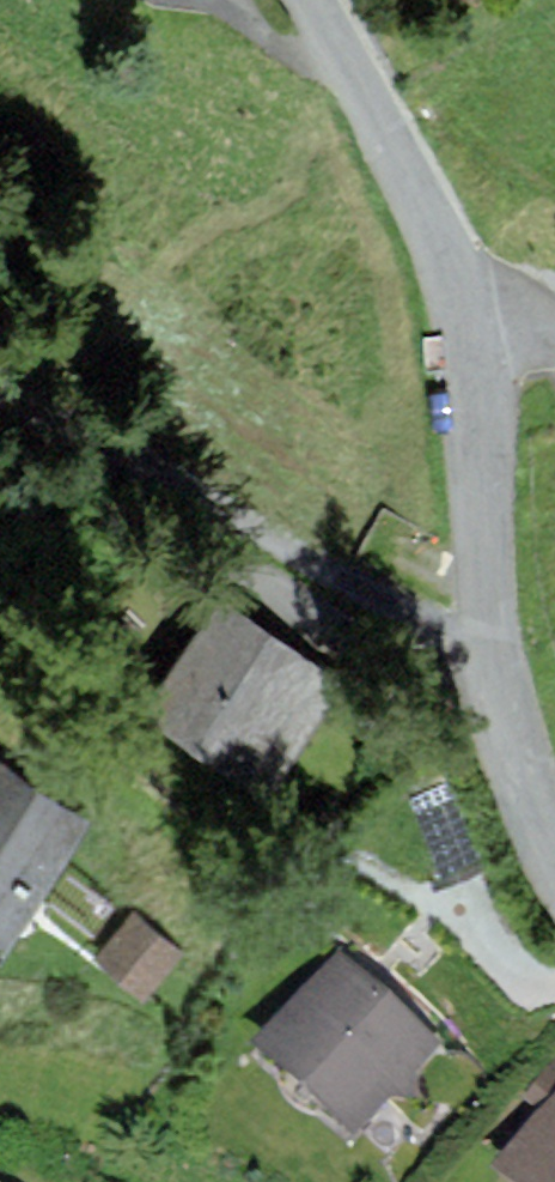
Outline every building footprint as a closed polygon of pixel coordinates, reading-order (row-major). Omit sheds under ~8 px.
[(328,688),(219,609),(145,711),(255,790),(328,688)] [(0,776),(0,935),(6,939),(79,826),(0,776)] [(174,961),(133,924),(98,963),(140,1000),(174,961)] [(427,1054),(343,979),(267,1065),(351,1139),(427,1054)] [(511,1181),(554,1181),(554,1123),(511,1181)]
